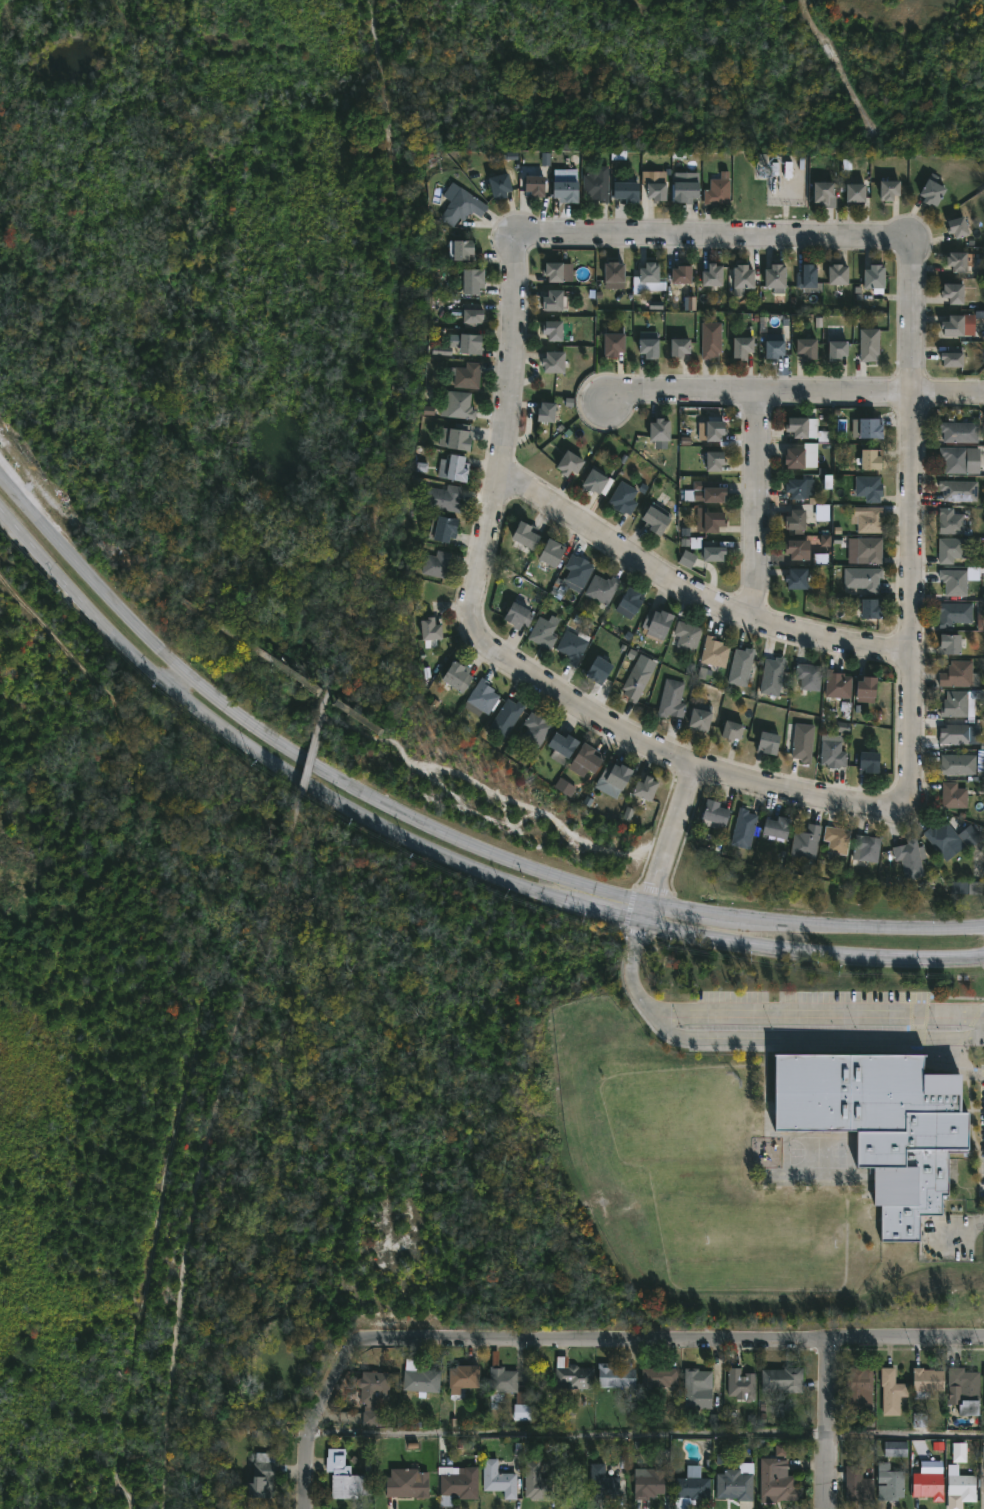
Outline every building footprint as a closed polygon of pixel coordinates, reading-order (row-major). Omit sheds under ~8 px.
[(608,196),(608,202),(598,201),(598,199),(590,199),(590,196),(582,196),(582,174),(588,174),(588,171),(596,171),(596,167),(601,167),(601,165),(608,165),(608,196)] [(805,206),(806,171),(795,171),(795,172),(780,171),(781,165),(770,165),(769,206),(805,206)] [(503,191),(504,196),(495,199),(494,195),(489,196),(484,176),(505,171),(509,190),(503,191)] [(931,172),(942,178),(939,183),(946,187),(935,205),(929,202),(927,204),(921,200),(923,196),(917,193),(927,177),(928,177),(931,172)] [(542,175),(541,195),(524,195),(524,190),(521,189),(522,174),(542,175)] [(636,176),(636,203),(619,202),(620,197),(611,197),(611,181),(618,181),(618,175),(636,176)] [(705,204),(703,204),(703,189),(709,189),(710,178),(730,178),(730,204),(705,204)] [(882,199),(878,199),(879,179),(898,180),(898,194),(893,194),(893,199),(882,199)] [(577,181),(576,202),(558,201),(558,196),(550,196),(550,180),(577,181)] [(692,197),(691,204),(685,204),(685,201),(671,201),(672,180),(697,181),(697,197),(692,197)] [(827,196),(827,204),(819,204),(819,201),(810,201),(810,184),(811,184),(811,180),(833,180),(833,196),(827,196)] [(486,207),(479,217),(472,212),(470,215),(468,213),(463,220),(444,207),(448,201),(440,195),(450,181),(487,206),(486,207)] [(665,182),(664,200),(658,199),(658,203),(652,203),(651,197),(644,196),(645,182),(665,182)] [(865,182),(864,201),(859,201),(859,204),(852,204),(852,201),(844,201),(844,182),(865,182)] [(963,214),(968,233),(954,237),(953,232),(948,234),(947,230),(949,230),(946,219),(963,214)] [(466,253),(466,259),(443,259),(443,239),(471,239),(471,253),(466,253)] [(965,251),(965,272),(951,272),(951,265),(944,265),(944,255),(947,255),(947,251),(965,251)] [(616,261),(616,262),(623,263),(622,281),(601,281),(602,262),(606,262),(606,260),(616,261)] [(561,264),(561,281),(546,281),(546,275),(543,275),(543,261),(561,261),(561,264)] [(653,261),(653,264),(657,264),(657,281),(637,281),(637,267),(643,267),(643,261),(653,261)] [(714,262),(714,264),(721,264),(721,285),(701,285),(701,270),(706,270),(706,262),(714,262)] [(780,263),(780,265),(784,266),(784,296),(774,295),(774,287),(763,287),(763,268),(770,268),(770,262),(780,263)] [(747,263),(747,268),(753,268),(753,287),(732,287),(732,267),(736,267),(736,263),(747,263)] [(812,263),(811,266),(815,266),(815,282),(823,282),(823,291),(804,291),(804,287),(796,287),(796,273),(801,273),(801,263),(812,263)] [(840,263),(840,265),(847,265),(847,284),(826,283),(827,265),(831,265),(831,263),(840,263)] [(880,263),(880,266),(884,266),(883,293),(874,293),(874,287),(862,287),(863,268),(869,268),(869,263),(880,263)] [(690,283),(670,283),(670,267),(676,267),(676,265),(690,265),(690,283)] [(481,269),(481,281),(483,281),(483,288),(477,288),(477,293),(460,293),(460,268),(481,269)] [(963,283),(962,304),(948,304),(949,297),(940,297),(940,289),(942,289),(942,282),(963,283)] [(561,292),(561,310),(539,309),(540,296),(546,296),(546,289),(561,289),(561,292)] [(477,304),(477,308),(481,308),(479,328),(460,328),(460,302),(477,302),(477,304)] [(975,317),(975,335),(959,335),(959,337),(942,335),(942,328),(940,328),(940,321),(948,321),(948,314),(975,315),(975,317)] [(561,320),(561,341),(545,341),(545,334),(540,334),(540,324),(543,324),(543,320),(561,320)] [(721,322),(720,352),(718,352),(718,357),(710,357),(710,359),(700,359),(701,322),(721,322)] [(867,362),(860,362),(860,328),(879,328),(879,354),(876,354),(876,362),(867,362)] [(481,355),(456,353),(458,332),(479,334),(478,347),(482,348),(481,355)] [(607,356),(602,356),(602,333),(623,333),(622,352),(617,352),(617,356),(607,356)] [(745,351),(745,360),(738,360),(738,357),(731,357),(731,336),(751,336),(751,351),(745,351)] [(815,338),(814,359),(808,358),(808,361),(800,361),(801,352),(794,352),(794,337),(815,338)] [(658,338),(657,358),(643,358),(643,354),(637,354),(637,338),(658,338)] [(683,352),(683,358),(677,358),(677,356),(669,356),(669,338),(689,338),(689,353),(683,352)] [(783,339),(783,355),(778,355),(778,360),(772,360),(772,357),(764,357),(764,339),(783,339)] [(841,355),(841,361),(835,361),(835,358),(826,358),(827,340),(846,340),(846,355),(841,355)] [(962,346),(962,366),(944,368),(944,366),(941,366),(940,351),(948,352),(948,346),(962,346)] [(562,372),(540,372),(540,358),(544,358),(544,351),(562,351),(562,372)] [(480,364),(478,389),(451,386),(452,374),(447,374),(448,366),(465,368),(465,361),(480,362),(480,364)] [(474,417),(474,419),(445,416),(448,390),(470,393),(468,406),(471,406),(471,409),(475,409),(474,417)] [(553,403),(551,423),(534,421),(535,407),(538,408),(538,402),(553,403)] [(816,417),(816,438),(792,437),(792,432),(784,432),(784,424),(786,424),(786,417),(816,417)] [(662,418),(662,420),(668,420),(668,440),(648,440),(648,421),(654,421),(654,418),(662,418)] [(881,438),(851,438),(851,419),(882,418),(881,438)] [(722,421),(722,428),(726,428),(726,435),(720,435),(720,442),(704,442),(705,421),(722,421)] [(468,425),(467,431),(472,432),(471,439),(469,438),(467,451),(435,446),(439,426),(451,428),(452,422),(468,425)] [(978,422),(978,442),(943,442),(943,432),(939,432),(939,422),(978,422)] [(803,448),(803,468),(784,468),(784,465),(783,465),(783,454),(785,454),(785,447),(803,448)] [(979,473),(945,473),(945,460),(943,460),(943,457),(939,456),(939,447),(980,448),(979,473)] [(582,461),(573,474),(568,471),(564,478),(557,473),(558,471),(552,467),(564,449),(582,461)] [(882,456),(882,458),(880,458),(879,469),(859,469),(860,449),(882,450),(882,456)] [(722,452),(722,458),(726,458),(726,465),(720,465),(719,471),(704,470),(704,452),(722,452)] [(463,457),(462,462),(467,463),(464,482),(436,477),(439,458),(445,459),(446,454),(463,457)] [(589,468),(607,479),(609,477),(614,480),(605,496),(599,492),(597,495),(591,491),(590,492),(582,487),(582,486),(579,484),(589,468)] [(882,496),(879,496),(879,503),(864,502),(865,497),(854,496),(855,476),(881,477),(880,484),(882,484),(882,496)] [(804,480),(804,499),(790,499),(790,492),(783,492),(783,483),(787,483),(787,478),(804,479),(804,480)] [(636,503),(628,516),(624,513),(623,514),(606,502),(620,480),(636,490),(631,499),(636,503)] [(978,481),(977,502),(942,501),(942,491),(938,490),(938,480),(978,481)] [(718,482),(718,487),(725,487),(725,495),(723,495),(723,502),(693,501),(693,481),(718,482)] [(460,489),(458,503),(461,503),(458,513),(421,506),(425,486),(445,490),(447,484),(461,487),(460,489)] [(671,515),(657,536),(643,527),(645,524),(639,519),(652,501),(671,515)] [(882,509),(881,533),(856,532),(856,524),(850,524),(850,514),(867,513),(867,507),(882,507),(882,509)] [(971,510),(971,515),(973,515),(973,533),(939,534),(939,508),(963,508),(963,510),(971,510)] [(804,525),(804,530),(785,530),(785,525),(783,525),(783,516),(789,516),(789,510),(804,510),(804,525)] [(723,526),(716,526),(716,532),(700,532),(701,512),(722,512),(723,526)] [(456,532),(455,539),(448,537),(446,543),(430,540),(435,515),(456,519),(454,531),(456,532)] [(518,520),(529,527),(530,525),(537,529),(534,533),(539,536),(531,550),(508,537),(518,520)] [(724,552),(724,553),(721,553),(721,562),(701,561),(702,548),(689,548),(690,537),(701,537),(701,541),(718,541),(718,546),(725,547),(724,552)] [(882,538),(881,563),(867,563),(867,557),(851,557),(852,538),(856,538),(856,537),(882,538)] [(561,552),(553,568),(535,560),(546,538),(564,546),(561,552)] [(964,538),(964,551),(969,551),(969,557),(954,558),(954,564),(939,564),(939,538),(964,538)] [(804,542),(803,560),(788,560),(789,554),(783,553),(783,539),(804,540),(804,542)] [(450,554),(445,579),(420,574),(424,554),(435,556),(436,550),(450,553),(450,554)] [(573,555),(588,562),(588,563),(594,566),(582,589),(564,580),(569,570),(564,567),(570,554),(573,555)] [(878,582),(878,595),(863,595),(863,588),(843,588),(844,568),(881,568),(881,578),(878,578),(878,582)] [(806,569),(806,590),(785,589),(785,581),(783,581),(783,574),(788,574),(788,569),(806,569)] [(967,578),(967,595),(945,595),(945,583),(943,583),(943,579),(939,579),(939,569),(967,570),(967,578)] [(594,574),(606,580),(607,578),(610,580),(612,576),(620,581),(606,606),(583,593),(594,574)] [(626,587),(644,597),(630,619),(614,609),(616,606),(615,604),(626,587)] [(881,605),(880,619),(860,618),(860,606),(851,606),(851,599),(881,599),(881,605)] [(534,615),(527,628),(521,624),(518,630),(501,621),(511,602),(534,615)] [(953,629),(939,629),(939,603),(972,603),(972,623),(953,622),(953,629)] [(650,610),(658,613),(659,610),(673,616),(662,640),(646,633),(647,630),(640,627),(648,609),(650,610)] [(557,637),(550,650),(527,636),(538,615),(556,625),(551,634),(557,637)] [(431,617),(432,625),(439,625),(440,639),(418,641),(417,621),(423,621),(423,618),(431,617)] [(702,628),(694,652),(675,646),(679,637),(673,635),(678,621),(702,628)] [(566,629),(580,636),(582,633),(589,636),(587,640),(588,641),(576,667),(567,662),(569,659),(567,658),(568,656),(556,649),(566,629)] [(950,634),(960,635),(960,654),(941,654),(941,648),(939,648),(939,634),(950,634)] [(729,646),(724,668),(700,662),(706,635),(715,637),(715,640),(723,642),(722,645),(729,646)] [(745,648),(755,649),(746,687),(726,683),(734,649),(744,651),(745,648)] [(603,682),(601,686),(582,675),(595,656),(611,667),(602,681),(603,682)] [(784,658),(777,696),(758,693),(765,659),(774,661),(775,658),(784,658)] [(453,660),(463,667),(464,664),(471,669),(468,673),(473,677),(461,695),(439,680),(453,660)] [(973,661),(972,673),(980,673),(980,687),(938,686),(938,673),(947,673),(947,665),(951,665),(951,660),(973,661)] [(635,702),(634,703),(628,700),(629,698),(623,694),(625,691),(621,688),(635,662),(652,672),(635,702)] [(822,667),(819,692),(799,690),(800,680),(795,679),(796,664),(822,667)] [(851,676),(850,698),(824,697),(826,669),(836,669),(836,673),(844,673),(844,676),(851,676)] [(875,677),(874,698),(854,697),(857,674),(861,675),(861,676),(875,677)] [(500,697),(487,716),(482,712),(478,717),(463,707),(481,677),(489,683),(487,686),(494,690),(492,692),(500,697)] [(686,703),(683,718),(667,714),(667,717),(656,716),(664,678),(684,682),(680,702),(686,703)] [(968,691),(968,699),(975,699),(974,717),(940,716),(940,707),(943,707),(943,699),(947,699),(947,691),(968,691)] [(515,703),(516,704),(518,701),(526,705),(505,738),(489,728),(507,698),(515,703)] [(710,713),(706,732),(686,727),(691,708),(710,713)] [(531,712),(548,721),(547,722),(552,726),(534,753),(519,743),(528,728),(523,725),(531,712)] [(744,726),(740,740),(733,738),(732,741),(720,737),(724,720),(744,726)] [(814,725),(810,764),(801,762),(801,759),(791,758),(794,723),(814,725)] [(971,745),(939,745),(939,728),(947,728),(947,725),(971,725),(971,745)] [(779,736),(774,756),(755,751),(760,731),(779,736)] [(556,734),(563,739),(565,735),(577,742),(562,765),(549,757),(553,752),(545,746),(553,732),(556,734)] [(846,752),(846,767),(839,767),(839,769),(828,768),(828,766),(820,766),(822,740),(842,741),(841,752),(846,752)] [(582,742),(600,752),(596,758),(601,761),(592,774),(570,760),(582,742)] [(879,754),(877,774),(857,773),(859,752),(879,754)] [(975,775),(938,774),(938,765),(940,765),(940,755),(976,755),(975,775)] [(610,762),(618,767),(619,764),(631,771),(620,791),(598,779),(608,761),(610,762)] [(651,782),(656,784),(649,802),(630,795),(635,781),(641,783),(643,776),(651,779),(651,782)] [(967,795),(967,809),(942,808),(942,782),(957,782),(957,788),(967,788),(967,795)] [(705,799),(717,802),(717,800),(726,803),(724,808),(729,810),(723,831),(698,823),(705,799)] [(757,817),(749,850),(730,846),(739,807),(749,810),(749,813),(758,815),(757,817)] [(789,821),(784,841),(760,835),(763,820),(775,822),(776,817),(789,821)] [(953,829),(961,839),(940,855),(922,833),(929,827),(931,830),(934,828),(936,830),(947,821),(953,829)] [(821,826),(816,861),(790,856),(794,834),(799,834),(799,832),(806,833),(808,824),(821,826)] [(851,830),(846,856),(827,852),(829,842),(823,841),(825,826),(851,830)] [(880,838),(877,863),(852,860),(855,835),(880,838)] [(916,839),(923,875),(904,879),(901,860),(894,862),(892,848),(907,845),(906,841),(916,839)] [(924,1065),(924,1072),(958,1072),(959,1110),(965,1110),(965,1149),(947,1149),(947,1191),(941,1192),(941,1212),(918,1212),(918,1239),(881,1238),(880,1204),(872,1204),(872,1166),(855,1166),(856,1128),(772,1128),(772,1052),(924,1052),(924,1065)] [(533,1391),(532,1421),(515,1420),(518,1393),(491,1391),(493,1350),(501,1351),(500,1366),(507,1366),(506,1370),(521,1370),(520,1391),(533,1391)] [(571,1356),(570,1365),(579,1364),(581,1367),(596,1367),(596,1389),(569,1388),(569,1383),(558,1383),(560,1356),(571,1356)] [(444,1370),(441,1394),(428,1392),(427,1398),(419,1397),(420,1391),(404,1390),(407,1357),(421,1358),(421,1365),(429,1366),(429,1369),(444,1370)] [(638,1367),(637,1387),(601,1386),(601,1362),(615,1363),(615,1367),(638,1367)] [(483,1365),(482,1389),(464,1388),(464,1400),(452,1399),(452,1364),(483,1365)] [(673,1364),(673,1368),(681,1368),(681,1383),(673,1383),(673,1387),(671,1386),(671,1390),(664,1390),(664,1386),(644,1386),(644,1367),(659,1367),(659,1364),(673,1364)] [(744,1375),(746,1375),(746,1373),(759,1373),(758,1400),(738,1399),(738,1396),(730,1396),(730,1367),(744,1367),(744,1375)] [(805,1367),(806,1392),(764,1390),(764,1369),(805,1367)] [(868,1368),(868,1373),(875,1373),(875,1380),(876,1380),(876,1399),(874,1399),(874,1402),(865,1402),(865,1413),(848,1413),(848,1402),(840,1401),(840,1392),(846,1392),(847,1372),(850,1372),(850,1367),(868,1368)] [(893,1367),(893,1383),(908,1383),(907,1396),(903,1396),(903,1401),(898,1405),(899,1414),(897,1415),(886,1415),(886,1386),(878,1386),(878,1367),(893,1367)] [(920,1367),(920,1369),(941,1370),(941,1390),(926,1390),(926,1398),(912,1398),(912,1390),(909,1390),(910,1367),(920,1367)] [(977,1371),(976,1401),(974,1401),(973,1415),(953,1415),(954,1404),(956,1404),(956,1399),(957,1399),(958,1385),(944,1385),(945,1367),(962,1367),(961,1371),(977,1371)] [(701,1368),(701,1370),(715,1370),(715,1389),(702,1390),(703,1408),(688,1408),(687,1368),(701,1368)] [(393,1373),(392,1393),(380,1392),(380,1394),(383,1394),(383,1406),(376,1405),(376,1407),(379,1407),(379,1426),(364,1425),(364,1411),(365,1411),(366,1406),(368,1406),(368,1403),(361,1403),(362,1387),(356,1387),(357,1377),(364,1377),(364,1371),(393,1373)] [(907,1456),(887,1456),(888,1441),(910,1441),(910,1452),(907,1452),(907,1456)] [(347,1448),(348,1465),(353,1465),(353,1475),(373,1474),(373,1494),(358,1495),(358,1498),(335,1498),(334,1474),(336,1474),(336,1471),(328,1471),(328,1457),(330,1457),(329,1448),(347,1448)] [(964,1451),(964,1462),(959,1462),(959,1470),(956,1470),(956,1475),(973,1475),(973,1491),(974,1491),(974,1499),(969,1499),(969,1502),(957,1502),(958,1495),(945,1495),(945,1465),(953,1466),(954,1462),(950,1462),(950,1450),(964,1451)] [(276,1453),(275,1499),(252,1498),(253,1461),(258,1462),(258,1452),(276,1453)] [(779,1457),(779,1471),(786,1471),(786,1475),(799,1475),(799,1487),(805,1487),(805,1501),(778,1500),(778,1498),(763,1498),(763,1457),(779,1457)] [(520,1473),(519,1499),(506,1499),(506,1491),(485,1491),(486,1458),(500,1458),(500,1473),(520,1473)] [(553,1478),(553,1500),(532,1500),(532,1497),(526,1497),(527,1460),(543,1460),(542,1478),(553,1478)] [(755,1502),(720,1502),(719,1474),(727,1474),(727,1469),(741,1469),(741,1462),(756,1462),(755,1502)] [(892,1462),(892,1471),(906,1471),(906,1497),(900,1497),(900,1500),(880,1500),(880,1484),(888,1484),(888,1483),(880,1483),(880,1462),(892,1462)] [(607,1463),(607,1477),(621,1477),(622,1499),(593,1499),(593,1464),(607,1463)] [(563,1499),(579,1499),(579,1465),(563,1465),(563,1499)] [(690,1505),(690,1508),(677,1508),(677,1478),(689,1478),(689,1465),(704,1465),(704,1478),(713,1478),(713,1500),(699,1500),(699,1505),(690,1505)] [(481,1466),(481,1499),(460,1499),(460,1498),(455,1498),(455,1506),(442,1506),(442,1474),(454,1474),(454,1467),(481,1466)] [(864,1466),(864,1478),(876,1478),(876,1500),(849,1500),(848,1466),(864,1466)] [(422,1468),(422,1472),(431,1472),(432,1498),(419,1498),(419,1496),(388,1497),(388,1477),(393,1477),(393,1468),(422,1468)] [(657,1468),(657,1470),(667,1470),(668,1493),(658,1494),(658,1497),(650,1497),(650,1500),(637,1500),(637,1468),(657,1468)] [(941,1473),(941,1501),(930,1501),(930,1496),(910,1496),(909,1474),(941,1473)]
